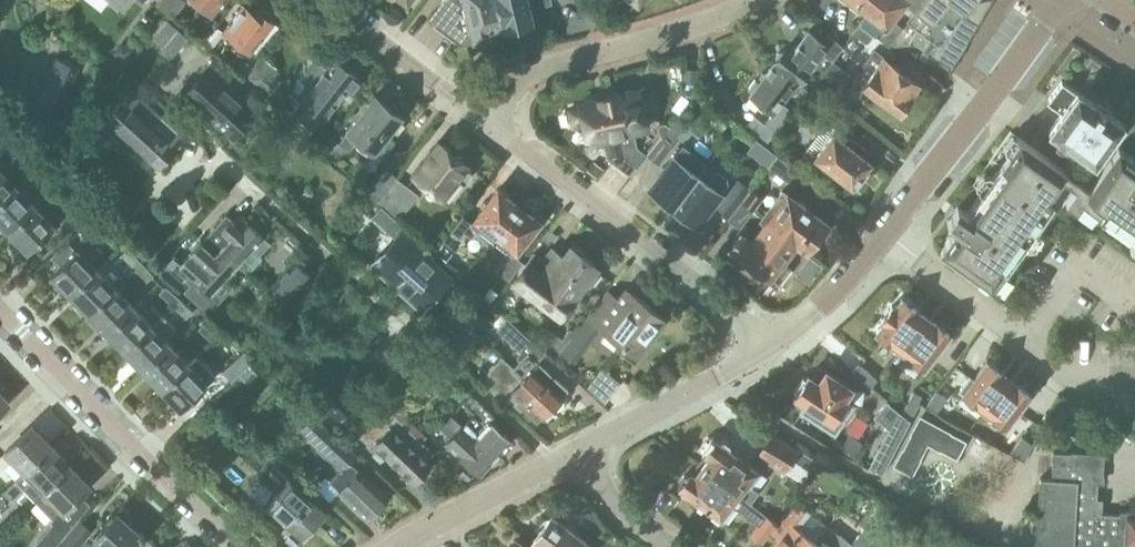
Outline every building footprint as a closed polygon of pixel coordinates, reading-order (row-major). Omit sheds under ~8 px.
[(158,3),(168,12),(171,15),(182,0),(160,0),(158,3)] [(211,11),(220,0),(197,0),(211,11)] [(492,29),(504,26),(498,0),(442,0),(429,17),(460,41),(466,39),(473,37),(473,38),(493,34),(492,29)] [(504,26),(507,25),(507,28),(510,29),(515,28),(517,25),(517,23),(533,19),(530,6),(551,0),(498,0),(504,26)] [(630,8),(637,0),(620,0),(630,8)] [(875,32),(888,42),(896,31),(906,19),(916,6),(907,0),(908,0),(853,0),(868,11),(856,26),(870,37),(875,32)] [(916,6),(906,19),(896,31),(888,42),(889,43),(890,42),(923,68),(923,67),(905,52),(911,42),(950,65),(949,73),(951,73),(952,65),(954,55),(957,46),(959,41),(961,37),(965,29),(966,30),(974,17),(973,17),(980,8),(986,2),(985,1),(981,6),(973,0),(921,0),(916,6)] [(264,9),(259,11),(256,9),(253,13),(243,5),(224,30),(228,33),(250,50),(272,21),(270,19),(270,14),(264,9)] [(174,52),(188,36),(169,21),(156,37),(174,52)] [(224,30),(215,24),(202,40),(215,50),(228,33),(224,30)] [(774,62),(798,81),(800,82),(823,51),(833,59),(844,44),(828,32),(822,40),(808,30),(791,52),(785,48),(783,51),(777,51),(775,54),(775,60),(774,62)] [(470,56),(466,39),(460,41),(453,42),(457,60),(470,56)] [(123,61),(131,51),(124,46),(123,45),(121,47),(119,46),(113,53),(123,61)] [(895,65),(875,49),(866,61),(875,68),(863,83),(900,111),(912,95),(911,94),(920,82),(912,77),(912,76),(896,64),(895,65)] [(60,113),(79,66),(53,56),(34,103),(60,113)] [(265,58),(249,78),(269,93),(280,79),(273,74),(278,68),(265,58)] [(215,59),(206,68),(190,86),(212,107),(207,113),(233,138),(256,113),(226,86),(235,77),(215,59)] [(323,116),(347,86),(354,91),(362,80),(355,75),(356,74),(337,60),(330,69),(325,65),(312,82),(308,78),(296,94),(303,99),(301,102),(300,101),(286,117),(304,133),(318,117),(317,116),(320,113),(323,116)] [(838,100),(855,78),(832,60),(815,83),(838,100)] [(798,81),(774,62),(759,82),(755,79),(748,88),(752,91),(750,93),(774,111),(764,124),(753,115),(743,128),(764,145),(792,111),(781,103),(798,81)] [(1096,164),(1124,124),(1118,119),(1107,112),(1108,111),(1096,102),(1095,103),(1077,90),(1077,91),(1062,80),(1047,101),(1062,112),(1049,131),(1084,156),(1092,161),(1096,164)] [(806,99),(815,105),(825,92),(815,85),(806,99)] [(638,89),(610,96),(625,157),(634,166),(638,168),(647,154),(636,147),(632,130),(648,126),(642,106),(654,104),(650,88),(639,91),(638,89)] [(681,93),(672,107),(679,112),(689,99),(681,93)] [(374,94),(338,141),(333,148),(334,149),(344,157),(358,139),(382,157),(395,140),(386,133),(401,115),(374,94)] [(625,157),(610,96),(580,103),(580,106),(569,108),(572,124),(584,121),(589,141),(604,137),(608,158),(629,173),(634,166),(625,157)] [(831,111),(842,119),(852,106),(841,98),(831,111)] [(140,112),(128,101),(109,122),(125,137),(122,140),(132,149),(135,145),(159,167),(178,147),(173,143),(181,135),(147,104),(140,112)] [(660,137),(670,145),(685,125),(676,118),(670,126),(661,137),(660,137)] [(3,126),(15,139),(22,133),(10,119),(3,126)] [(872,160),(864,154),(869,149),(837,125),(835,127),(827,121),(805,149),(814,155),(853,185),(872,160)] [(661,137),(670,126),(665,122),(661,123),(659,124),(658,127),(659,131),(661,136),(660,137),(661,137)] [(60,163),(74,176),(104,141),(90,129),(60,163)] [(333,148),(338,141),(331,136),(321,150),(328,156),(334,149),(333,148)] [(1118,146),(1098,174),(1092,170),(1096,164),(1092,161),(1079,179),(1069,173),(1020,138),(967,212),(959,207),(949,222),(956,227),(940,250),(991,286),(992,286),(1033,228),(1034,227),(1025,221),(1055,180),(1060,179),(1062,180),(1075,189),(1067,201),(1077,208),(1083,199),(1134,235),(1134,158),(1118,146)] [(25,149),(37,163),(44,156),(32,142),(25,149)] [(467,164),(439,143),(414,176),(442,197),(456,178),(464,184),(472,172),(465,167),(467,164)] [(683,144),(678,150),(670,145),(665,152),(673,157),(649,189),(674,207),(704,168),(708,163),(683,144)] [(767,165),(776,154),(766,146),(757,158),(767,165)] [(798,170),(777,155),(768,166),(789,182),(798,170)] [(49,176),(56,169),(44,156),(37,163),(49,176)] [(593,159),(586,169),(596,176),(603,167),(593,159)] [(0,166),(0,201),(18,184),(0,166)] [(379,199),(397,177),(398,177),(384,166),(366,189),(379,199)] [(704,168),(674,207),(697,225),(721,193),(728,184),(727,178),(718,172),(713,172),(711,174),(704,168)] [(397,177),(379,199),(378,201),(400,218),(418,194),(397,177)] [(739,180),(717,208),(729,216),(750,189),(739,180)] [(18,184),(0,201),(0,221),(8,229),(36,202),(18,184)] [(742,200),(753,208),(762,197),(751,188),(742,200)] [(492,240),(519,205),(498,189),(473,223),(464,216),(451,233),(457,238),(464,237),(467,233),(471,236),(479,235),(481,231),(492,240)] [(762,216),(767,219),(795,240),(806,248),(826,222),(783,189),(762,216)] [(90,210),(81,200),(58,222),(68,232),(90,210)] [(753,208),(742,200),(728,218),(739,226),(753,208)] [(36,202),(8,229),(27,249),(55,221),(36,202)] [(519,205),(492,240),(507,251),(495,268),(509,279),(523,261),(513,254),(539,220),(519,205)] [(227,214),(201,243),(216,256),(225,247),(241,261),(253,247),(260,255),(271,243),(264,237),(265,236),(247,220),(246,221),(240,215),(235,221),(227,214)] [(380,253),(372,262),(422,306),(448,276),(420,251),(425,245),(396,219),(386,230),(396,239),(382,255),(380,253)] [(795,240),(767,219),(751,240),(741,234),(731,247),(777,281),(789,266),(780,259),(795,240)] [(216,256),(201,243),(180,265),(220,301),(233,287),(224,279),(241,261),(225,247),(216,256)] [(442,244),(436,251),(446,259),(452,252),(449,249),(442,244)] [(68,292),(97,265),(77,245),(49,272),(68,292)] [(527,264),(523,261),(509,279),(513,282),(515,280),(560,314),(598,265),(571,245),(563,255),(553,247),(544,258),(536,252),(527,264)] [(134,268),(141,261),(128,247),(121,254),(134,268)] [(141,261),(134,268),(146,281),(153,274),(141,261)] [(311,275),(296,261),(272,287),(287,301),(311,275)] [(114,284),(97,265),(68,292),(87,311),(114,284)] [(114,284),(87,311),(106,331),(134,304),(114,284)] [(624,286),(616,296),(607,289),(587,316),(621,342),(616,348),(635,363),(651,342),(648,340),(665,317),(624,286)] [(178,299),(164,287),(159,293),(173,306),(178,299)] [(465,298),(453,311),(471,328),(472,328),(484,316),(477,309),(484,299),(472,289),(465,298)] [(883,321),(876,331),(900,349),(925,315),(915,308),(916,308),(902,297),(894,307),(891,305),(881,319),(883,321)] [(173,306),(187,318),(192,312),(178,299),(173,306)] [(152,323),(134,304),(106,331),(124,350),(152,323)] [(471,328),(453,311),(453,310),(430,335),(449,352),(464,336),(471,328)] [(142,369),(170,342),(164,337),(175,326),(163,314),(125,351),(142,369)] [(925,315),(900,349),(923,366),(949,332),(935,322),(934,322),(925,315)] [(507,317),(497,327),(496,328),(521,351),(531,339),(507,317)] [(219,334),(204,322),(198,329),(212,341),(219,334)] [(246,328),(239,336),(248,344),(255,337),(246,328)] [(188,361),(170,342),(142,369),(161,388),(188,361)] [(528,352),(514,367),(512,369),(519,375),(521,373),(538,389),(535,392),(551,408),(552,407),(558,408),(563,402),(562,396),(568,389),(528,352)] [(222,370),(232,380),(249,362),(240,353),(222,370)] [(512,369),(514,367),(502,356),(481,380),(504,401),(508,397),(537,423),(551,408),(535,392),(538,389),(521,373),(519,375),(512,369)] [(207,381),(188,361),(161,388),(179,408),(207,381)] [(970,376),(959,390),(984,409),(1008,378),(1001,372),(1001,371),(987,361),(973,379),(970,376)] [(858,364),(852,371),(872,386),(877,379),(858,364)] [(317,369),(302,385),(339,419),(354,402),(317,369)] [(797,392),(794,396),(806,404),(801,411),(835,434),(854,405),(845,398),(852,387),(825,370),(818,381),(808,374),(805,379),(803,377),(794,390),(797,392)] [(1008,378),(984,409),(1009,428),(1020,414),(1016,411),(1030,393),(1015,382),(1015,383),(1008,378)] [(937,390),(926,404),(937,411),(947,398),(937,390)] [(9,400),(0,391),(0,409),(9,400)] [(913,391),(902,412),(909,418),(922,395),(913,391)] [(496,456),(510,439),(488,419),(493,413),(470,392),(462,401),(474,411),(461,424),(496,456)] [(307,411),(297,401),(284,415),(295,424),(307,411)] [(890,427),(869,467),(882,473),(910,420),(887,401),(875,416),(890,427)] [(496,456),(461,424),(461,425),(450,414),(439,425),(451,436),(446,442),(481,473),(496,456)] [(430,463),(421,455),(429,447),(396,415),(388,422),(387,420),(376,430),(382,436),(394,447),(387,454),(413,480),(430,463)] [(319,449),(340,469),(330,481),(339,490),(338,490),(368,518),(388,496),(350,461),(356,454),(334,434),(333,435),(313,416),(302,427),(322,446),(319,449)] [(25,471),(52,445),(33,425),(6,450),(25,471)] [(797,448),(770,432),(756,455),(783,471),(797,448)] [(948,433),(939,450),(956,458),(965,442),(965,441),(948,432),(948,433)] [(1022,436),(1011,451),(1023,458),(1031,443),(1022,436)] [(700,464),(750,501),(758,490),(747,483),(757,469),(728,447),(727,441),(723,438),(718,439),(715,437),(713,440),(709,441),(706,445),(706,449),(703,454),(706,456),(700,464)] [(52,445),(25,471),(4,491),(12,499),(24,488),(34,499),(70,464),(52,445)] [(1118,509),(1118,513),(1099,512),(1100,499),(1095,498),(1096,480),(1101,481),(1103,453),(1052,450),(1050,477),(1039,476),(1035,541),(1060,543),(1060,546),(1134,546),(1134,510),(1118,509)] [(34,499),(53,519),(51,521),(56,527),(51,532),(50,531),(37,546),(55,546),(91,505),(85,499),(82,501),(78,496),(90,485),(70,464),(34,499)] [(750,501),(700,464),(693,473),(690,471),(689,473),(683,474),(680,478),(681,483),(678,487),(720,518),(731,504),(742,512),(750,501)] [(467,481),(471,477),(463,470),(459,474),(467,481)] [(289,480),(276,494),(270,488),(258,483),(251,495),(256,497),(254,501),(263,510),(267,505),(301,536),(324,511),(289,480)] [(828,525),(827,524),(815,541),(797,527),(809,511),(794,500),(770,532),(776,537),(770,546),(771,546),(811,546),(828,525)] [(144,534),(141,531),(139,533),(117,513),(94,537),(104,546),(132,546),(144,534)] [(583,540),(585,538),(551,514),(533,539),(544,546),(592,546),(583,540)] [(776,523),(765,515),(749,538),(759,545),(760,546),(776,523)] [(61,542),(66,546),(78,546),(92,530),(79,519),(61,542)] [(828,525),(811,546),(865,546),(874,535),(863,527),(851,542),(828,525)] [(932,546),(949,546),(939,538),(932,546)] [(513,539),(506,546),(523,546),(513,539)]
